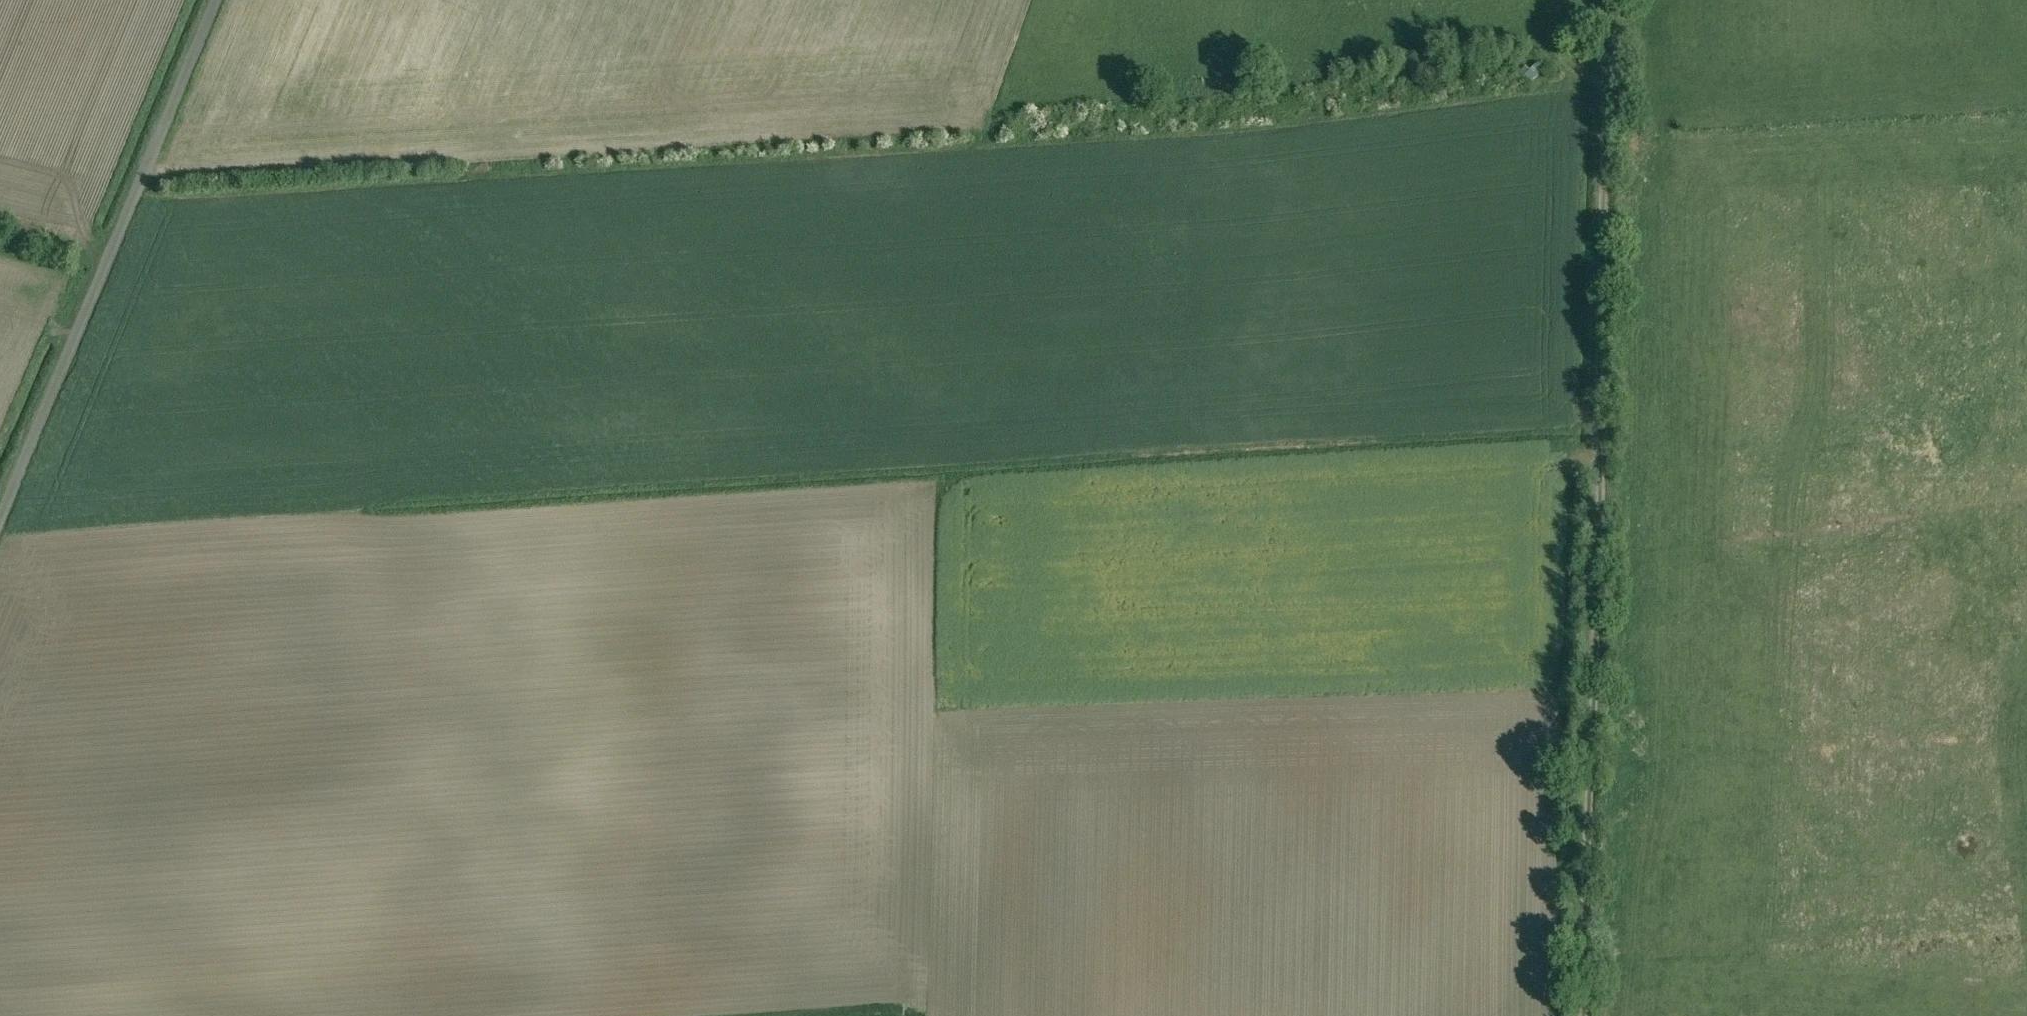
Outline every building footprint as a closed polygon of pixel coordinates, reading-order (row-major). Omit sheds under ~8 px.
[(1525,84),(1540,71),(1534,63),(1518,77),(1525,84)]
